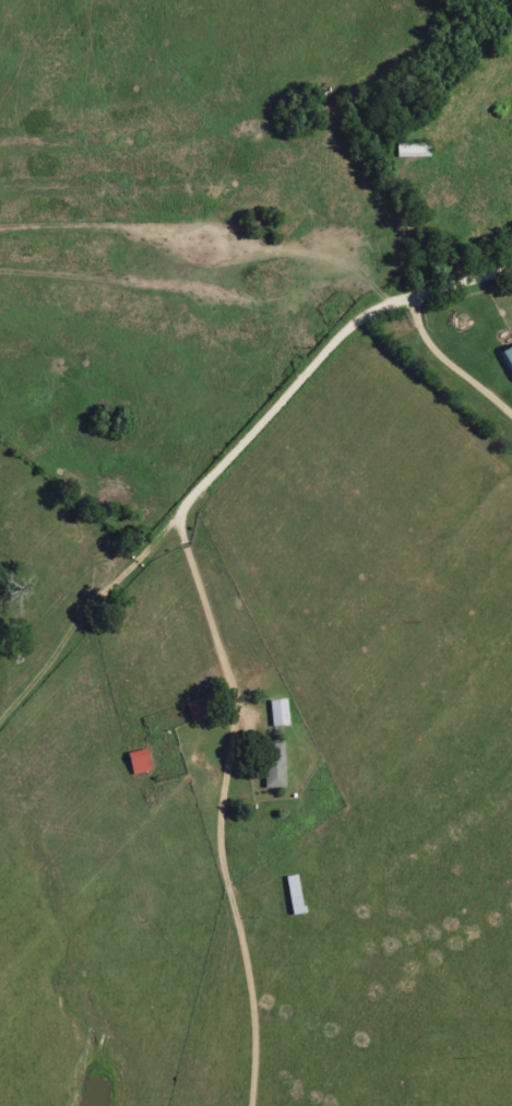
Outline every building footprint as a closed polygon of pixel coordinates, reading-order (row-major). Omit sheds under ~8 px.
[(499,352),(511,382),(511,346),(499,352)] [(271,727),(288,727),(287,701),(270,701),(271,727)] [(284,744),(263,745),(265,790),(285,789),(284,744)] [(152,773),(147,751),(127,755),(131,776),(152,773)]
